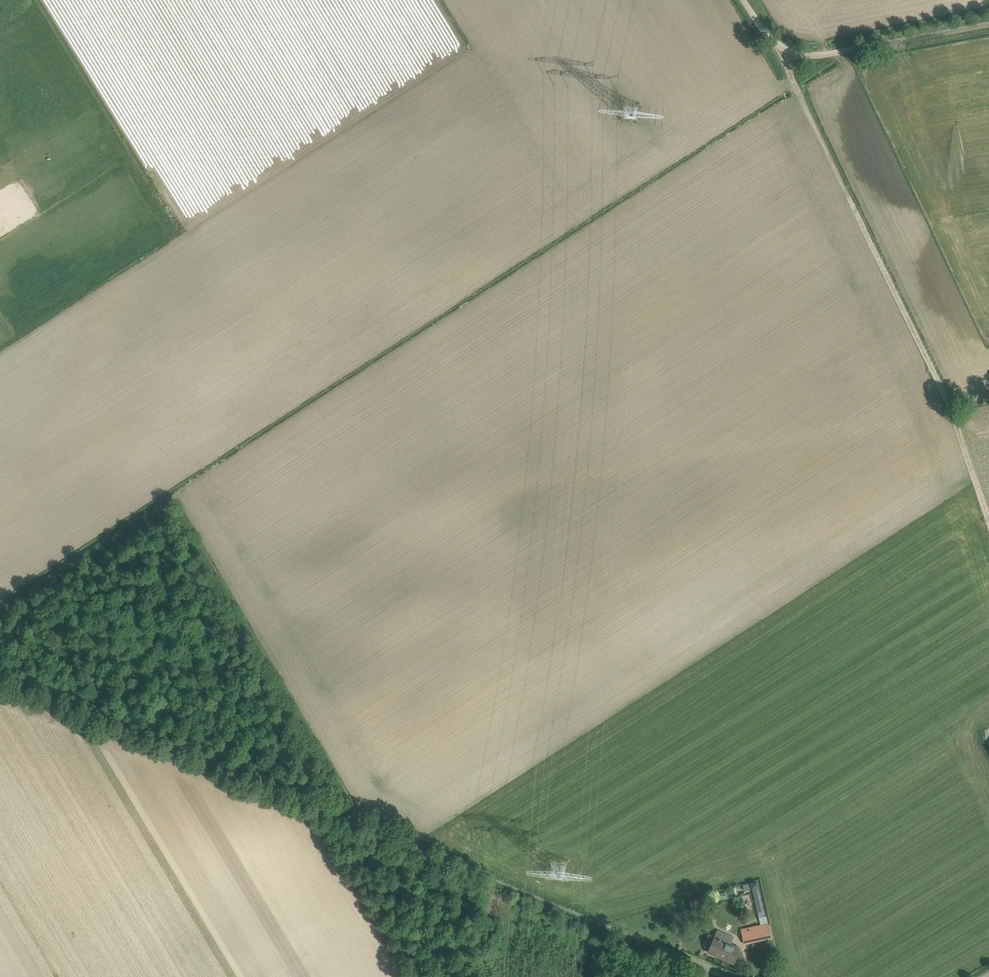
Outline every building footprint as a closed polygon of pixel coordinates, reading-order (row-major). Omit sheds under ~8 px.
[(692,901),(696,910),(707,906),(703,897),(692,901)] [(742,930),(745,943),(771,937),(769,925),(742,930)] [(708,951),(734,963),(741,948),(730,943),(733,937),(718,930),(708,951)]
